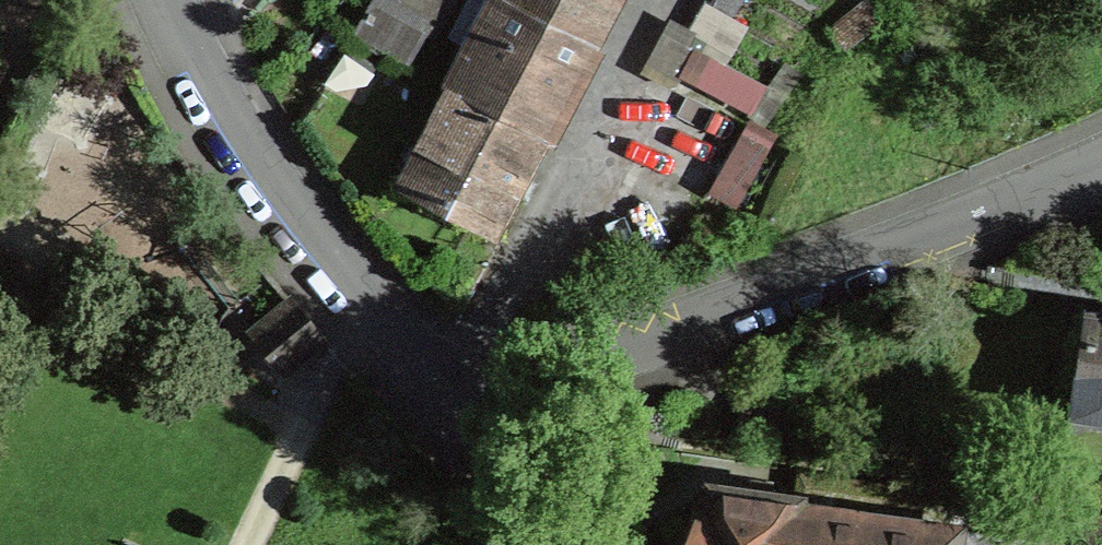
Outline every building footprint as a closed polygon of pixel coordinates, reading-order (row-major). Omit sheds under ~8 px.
[(496,234),(522,185),(596,46),(510,0),(496,0),(400,182),(496,234)] [(322,337),(292,300),(252,333),(282,370),(309,349),(322,337)] [(1101,312),(1085,310),(1071,414),(1101,418),(1101,312)] [(1005,535),(797,505),(798,499),(710,486),(683,544),(1004,544),(1005,535)]
